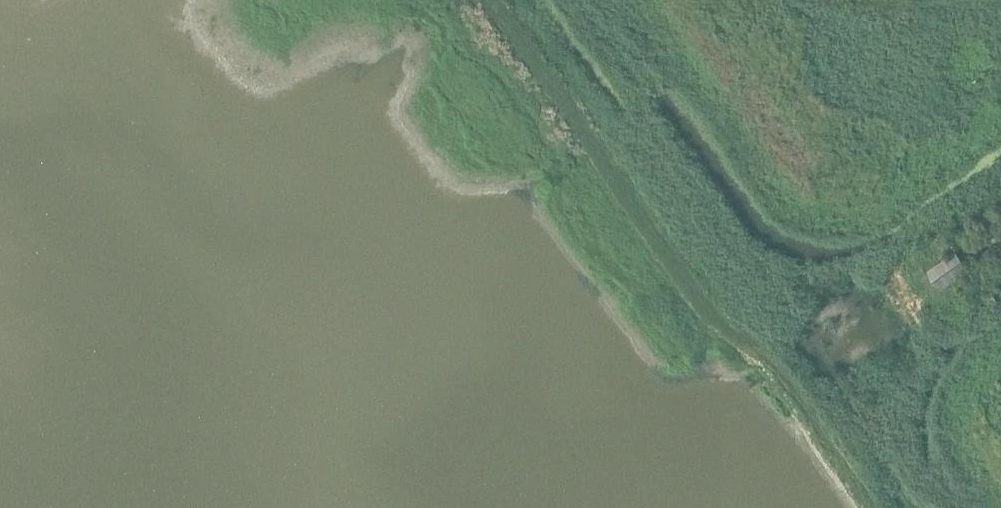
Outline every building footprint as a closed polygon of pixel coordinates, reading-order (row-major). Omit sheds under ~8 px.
[(935,271),(947,287),(968,272),(957,255),(935,271)]
